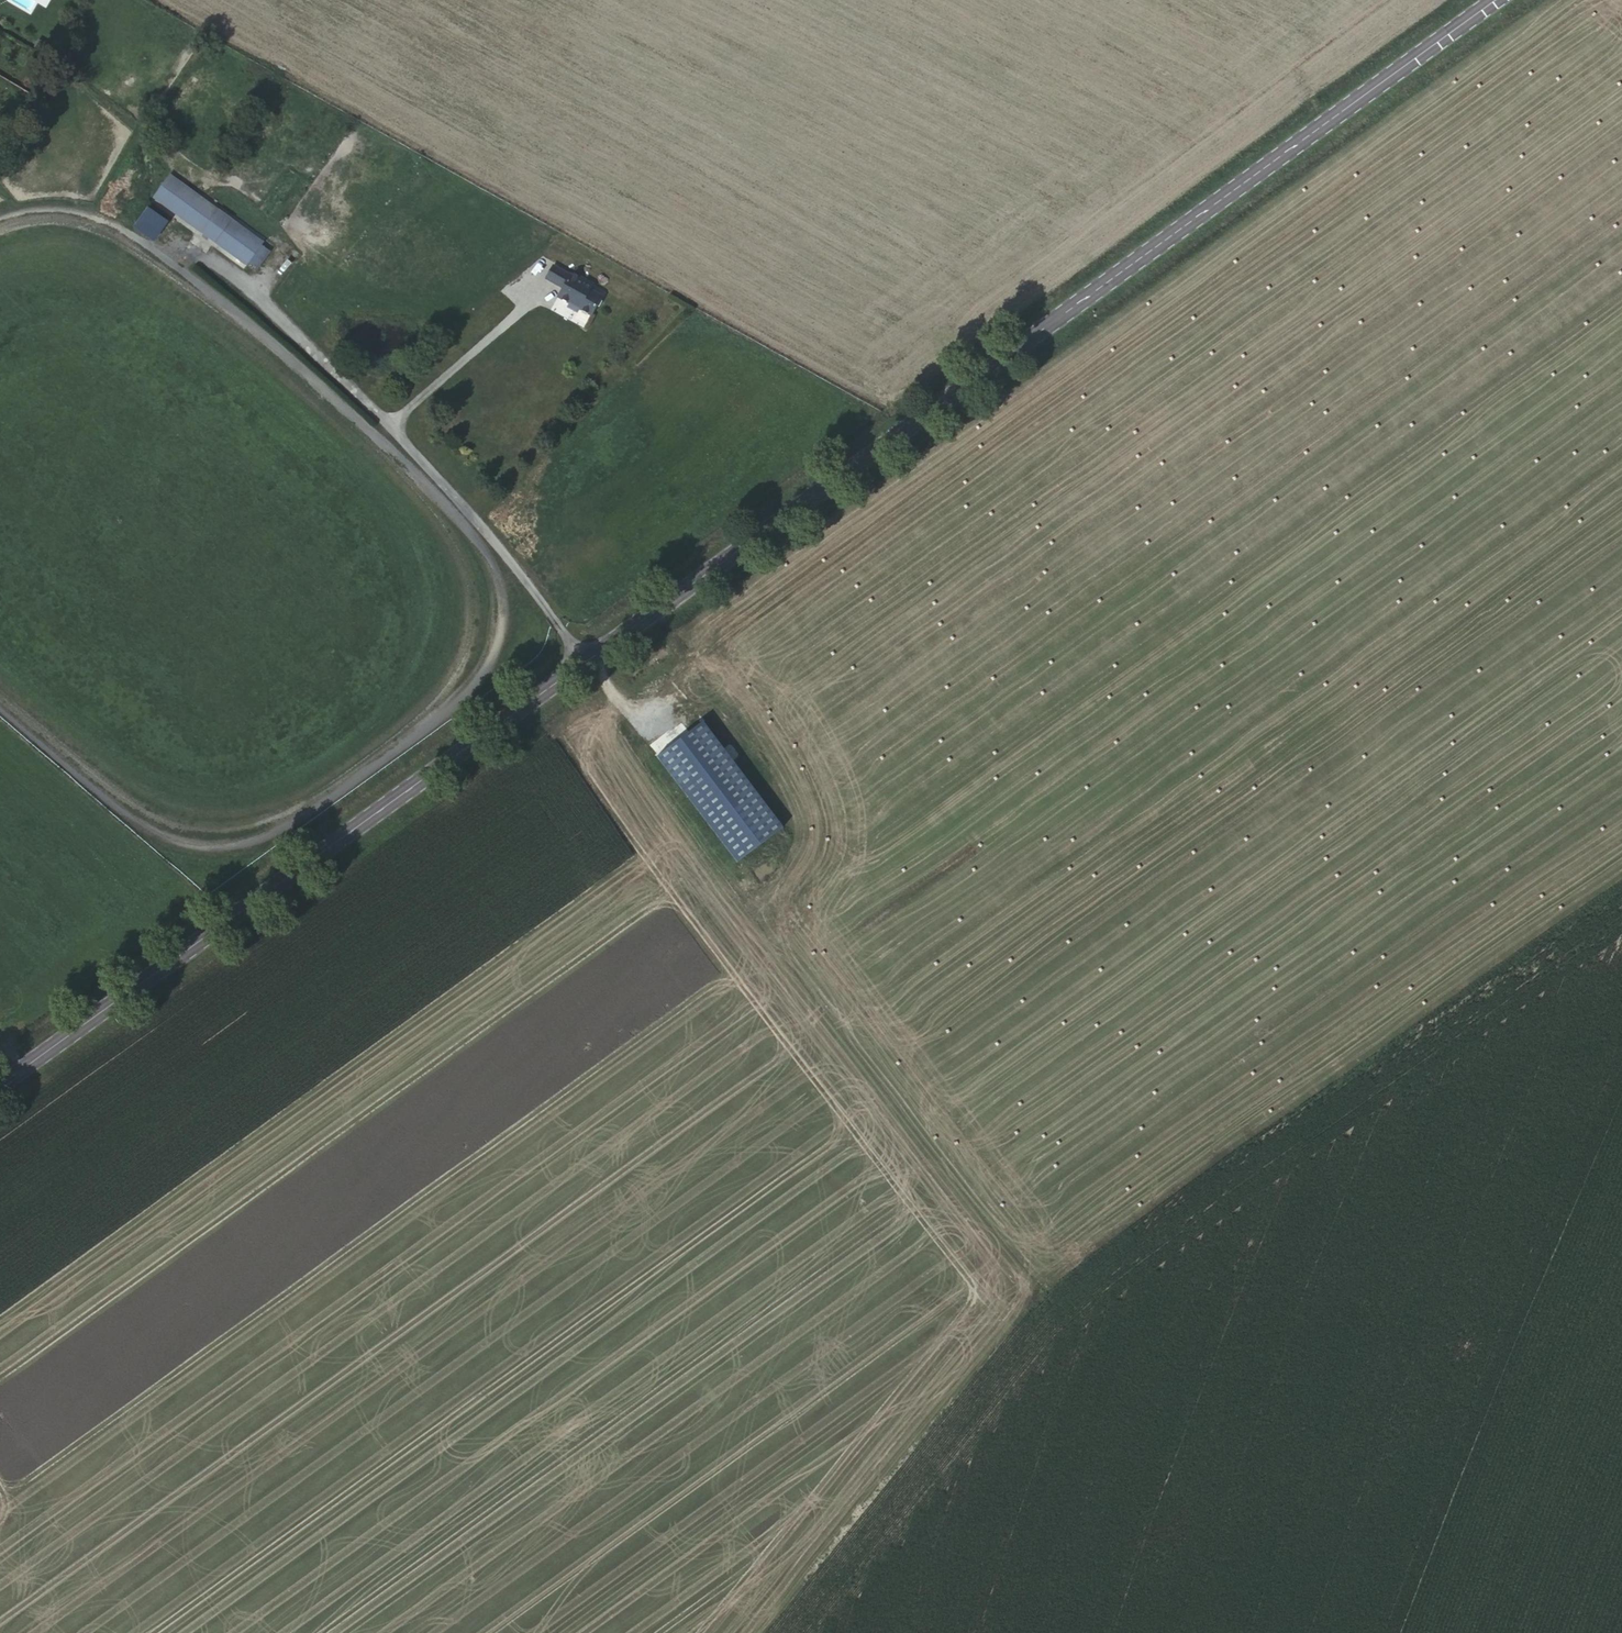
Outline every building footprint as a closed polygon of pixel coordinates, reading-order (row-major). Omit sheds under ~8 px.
[(214,236),(165,205),(153,226),(203,256),(202,258),(215,266),(216,264),(250,285),(263,265),(229,245),(229,242),(216,235),(214,236)] [(559,283),(566,271),(550,262),(544,275),(559,283)] [(576,276),(566,271),(559,283),(563,285),(558,294),(565,299),(564,302),(573,308),(575,305),(586,311),(598,289),(587,282),(576,276)] [(578,273),(576,276),(587,282),(589,280),(578,273)] [(783,831),(706,721),(658,754),(735,864),(783,831)]
